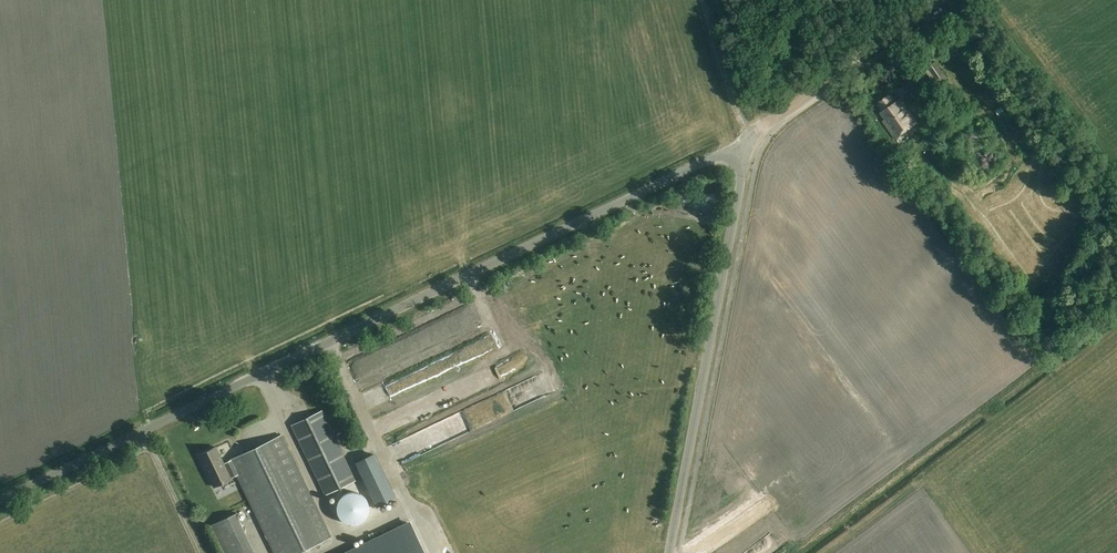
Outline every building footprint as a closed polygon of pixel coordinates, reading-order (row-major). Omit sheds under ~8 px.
[(937,80),(944,75),(935,62),(928,67),(937,80)] [(906,82),(915,94),(922,89),(914,77),(906,82)] [(895,139),(918,122),(902,99),(897,102),(891,93),(880,101),(882,104),(880,106),(883,111),(880,114),(884,119),(882,121),(895,139)] [(912,93),(906,96),(909,101),(915,97),(912,93)] [(889,156),(895,164),(899,161),(893,153),(889,156)] [(342,363),(349,378),(414,349),(407,334),(342,363)] [(292,427),(315,476),(325,495),(354,481),(321,412),(292,427)] [(282,436),(222,464),(215,448),(198,456),(213,488),(236,477),(272,552),(300,552),(330,539),(282,436)] [(358,524),(360,523),(362,522),(363,521),(364,520),(365,519),(367,518),(367,516),(368,515),(369,513),(369,511),(369,510),(369,508),(369,506),(369,505),(369,503),(368,501),(367,500),(366,498),(365,497),(364,496),(363,495),(361,494),(360,493),(358,493),(356,492),(355,492),(353,492),(351,492),(350,492),(348,493),(345,494),(344,495),(342,496),(341,497),(340,498),(339,499),(338,501),(337,502),(337,504),(337,506),(336,507),(336,509),(336,511),(337,512),(337,514),(338,516),(339,517),(340,519),(341,520),(342,521),(344,522),(345,523),(347,524),(348,524),(350,525),(351,525),(353,525),(355,525),(357,524),(358,524)] [(225,552),(255,552),(235,514),(211,525),(225,552)] [(411,523),(349,552),(425,552),(411,523)] [(365,532),(346,540),(349,548),(369,539),(365,532)]
